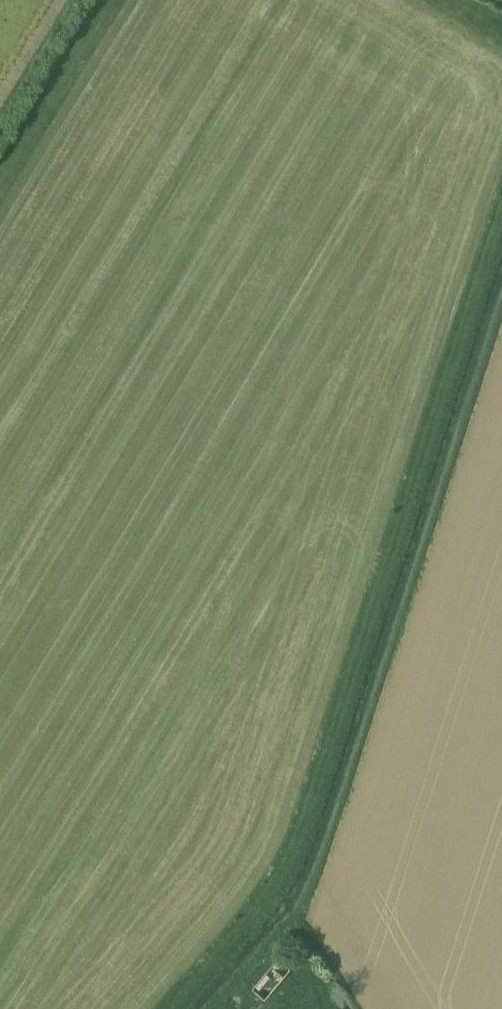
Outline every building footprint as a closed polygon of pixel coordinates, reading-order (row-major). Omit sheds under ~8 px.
[(253,986),(263,996),(292,970),(282,960),(253,986)]
